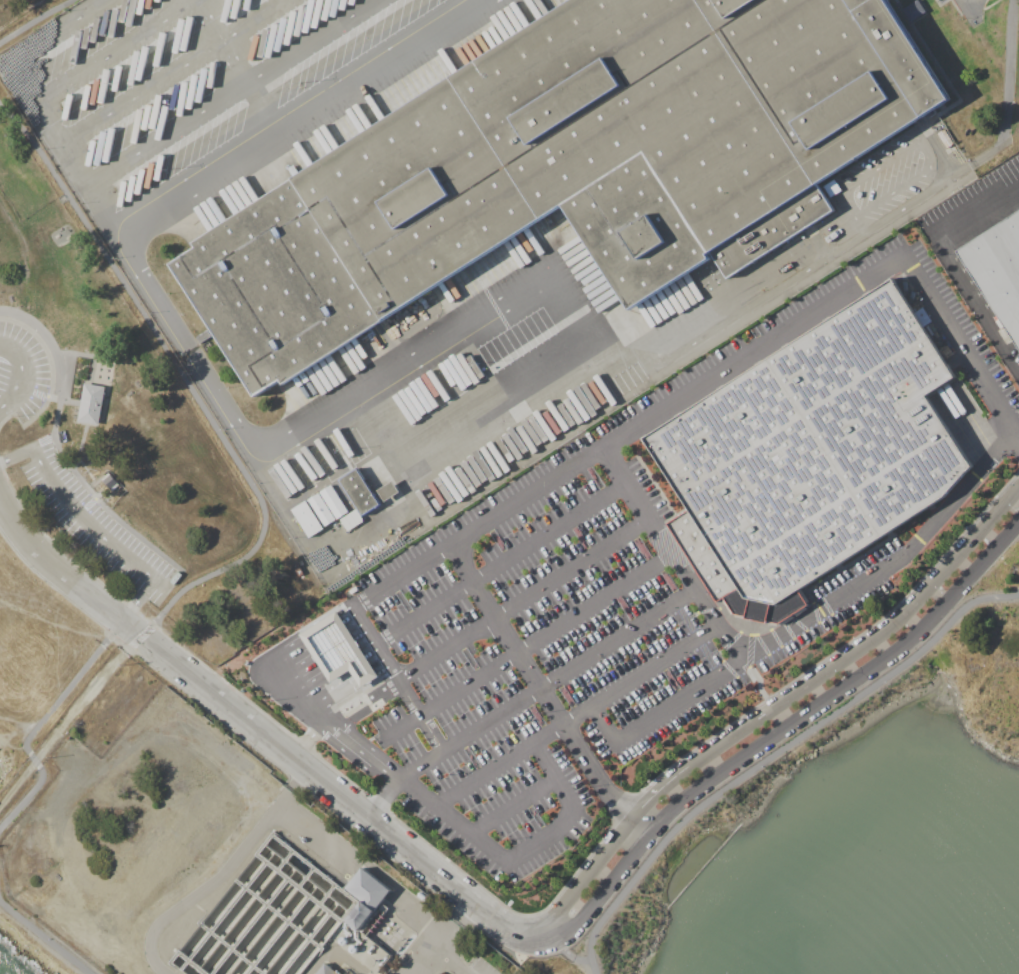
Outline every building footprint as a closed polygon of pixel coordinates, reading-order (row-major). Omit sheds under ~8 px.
[(195,243),(573,0),(888,0),(951,99),(935,110),(937,113),(928,118),(927,115),(819,184),(835,210),(728,279),(714,258),(632,311),(564,205),(285,385),(282,380),(256,398),(171,265),(198,247),(195,243)] [(903,9),(916,0),(919,0),(926,12),(911,21),(903,9)] [(938,133),(944,129),(954,144),(948,148),(938,133)] [(824,187),(835,180),(842,191),(831,197),(824,187)] [(958,251),(1018,348),(1018,213),(958,251)] [(643,438),(893,278),(949,367),(956,378),(928,396),(973,466),(948,495),(802,589),(812,605),(779,626),(765,624),(765,625),(746,621),(746,620),(734,617),(723,599),(718,602),(668,524),(689,510),(643,438)] [(85,383),(106,387),(99,425),(78,421),(85,383)] [(340,480),(358,469),(381,505),(363,516),(340,480)] [(102,480),(109,473),(120,485),(112,491),(102,480)] [(378,491),(393,481),(400,491),(385,501),(378,491)] [(336,520),(319,493),(331,485),(349,512),(336,520)] [(307,501),(324,528),(336,520),(319,493),(307,501)] [(292,510),(307,501),(324,528),(310,538),(292,510)] [(341,520),(357,509),(364,520),(348,531),(341,520)] [(293,566),(298,563),(304,574),(299,577),(293,566)] [(299,634),(336,610),(342,618),(353,636),(364,653),(374,669),(379,677),(362,688),(356,679),(350,670),(330,682),(327,678),(315,660),(304,642),(299,634)] [(362,901),(375,911),(391,891),(362,868),(346,888),(362,901)] [(346,921),(362,901),(375,911),(360,931),(346,921)] [(326,963),(340,973),(317,973),(326,963)]
